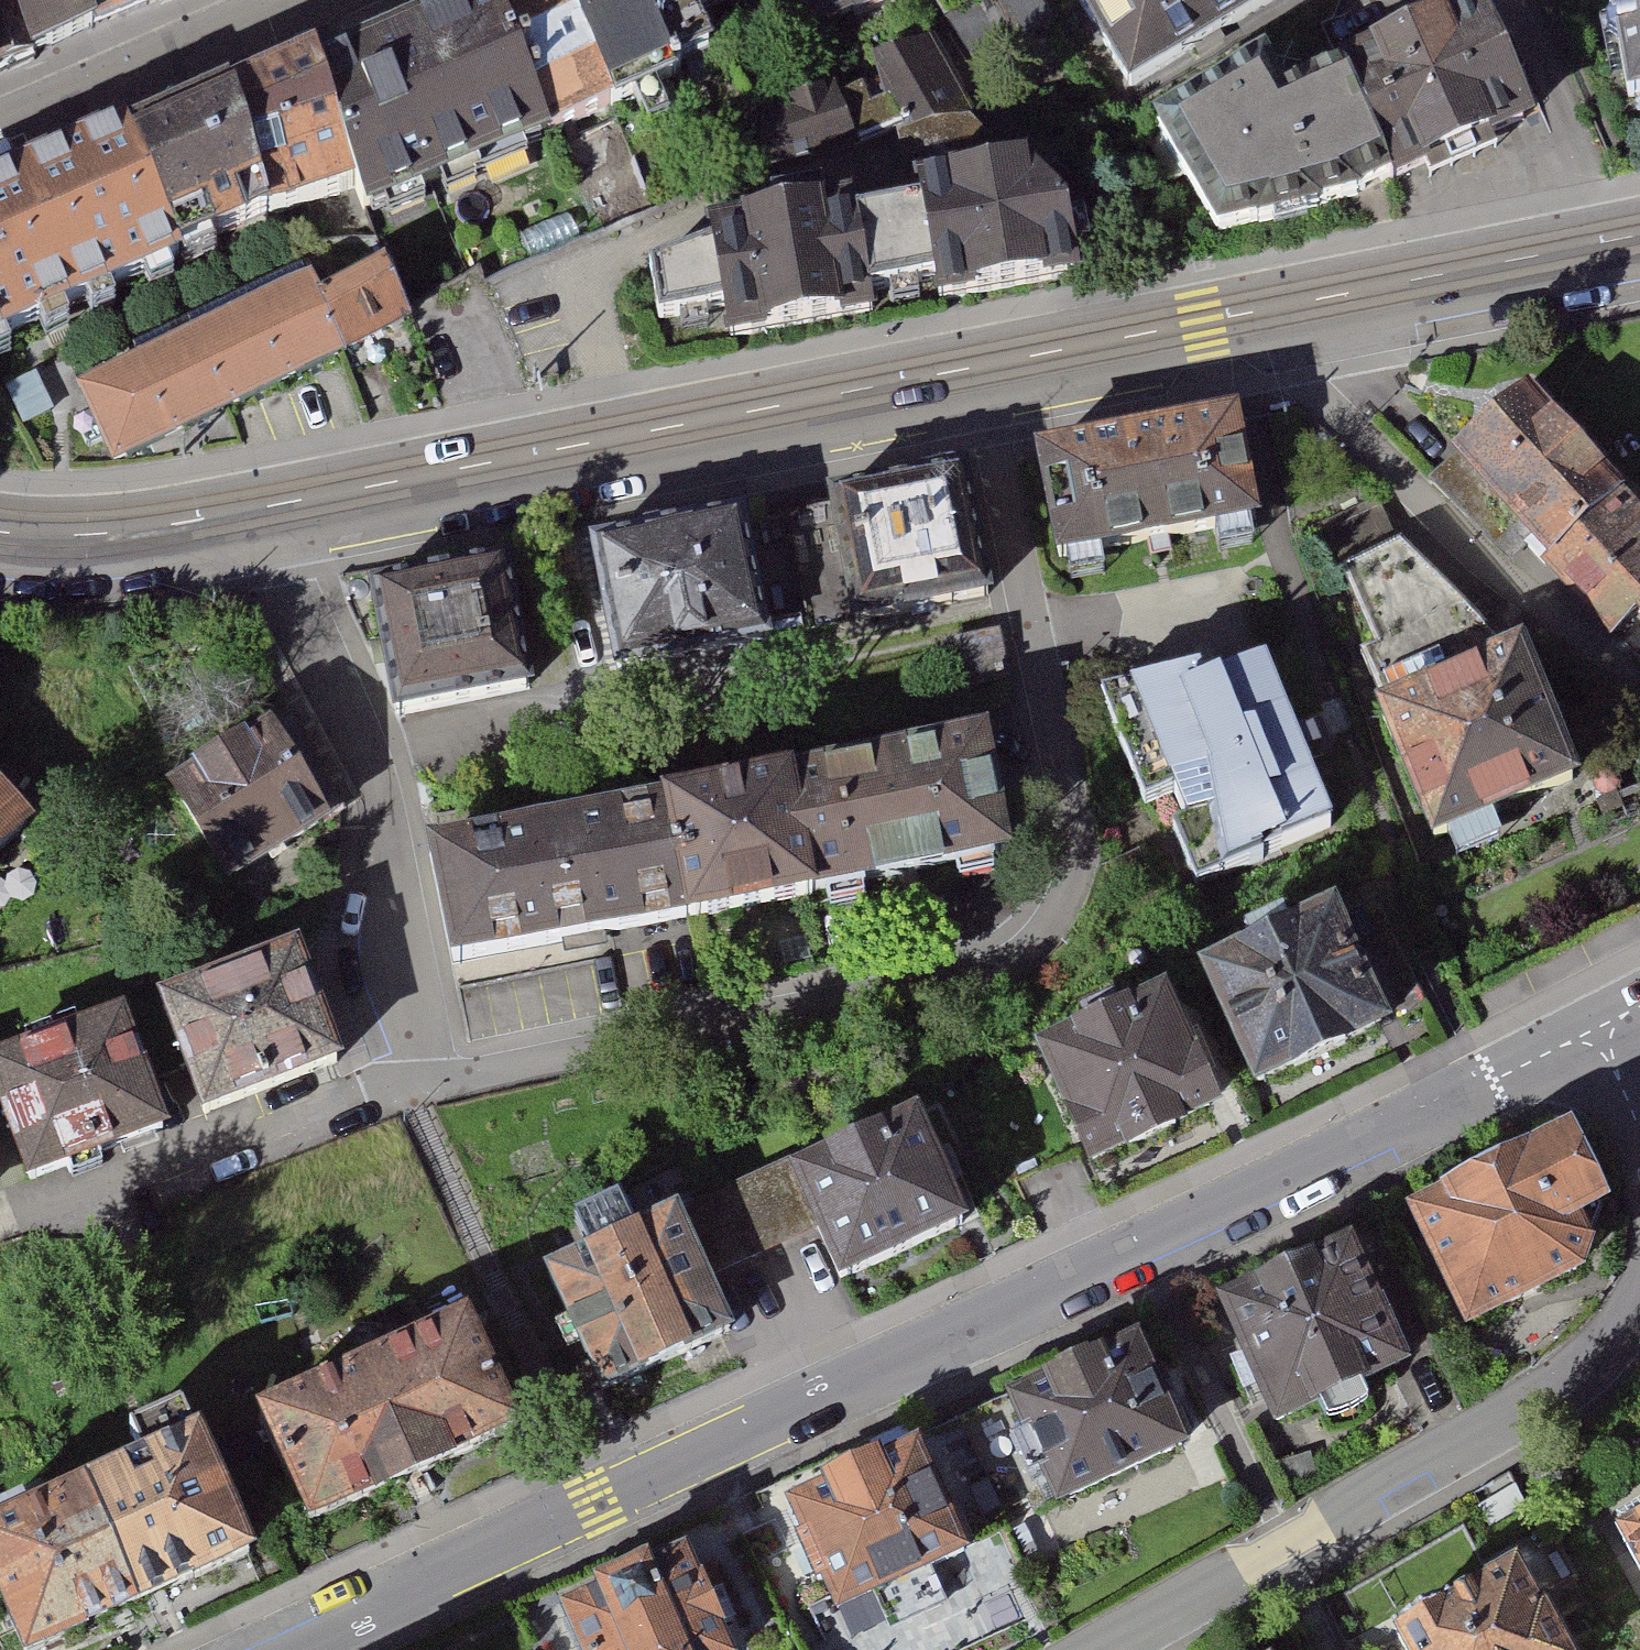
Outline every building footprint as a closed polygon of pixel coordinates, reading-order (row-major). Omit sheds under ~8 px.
[(37,56),(19,0),(0,0),(0,74),(16,64),(37,56)] [(37,56),(95,27),(86,0),(19,0),(37,56)] [(95,27),(167,0),(86,0),(95,27)] [(298,69),(350,191),(361,218),(541,143),(480,0),(460,0),(298,69)] [(541,143),(608,114),(559,0),(480,0),(541,143)] [(608,114),(674,86),(664,62),(638,0),(559,0),(608,114)] [(664,62),(693,50),(682,24),(725,5),(723,0),(638,0),(664,62)] [(807,35),(885,5),(882,0),(793,0),(807,35)] [(1264,0),(1045,0),(1117,114),(1274,16),(1264,0)] [(1627,111),(1639,109),(1639,0),(1606,0),(1627,111)] [(1246,76),(1136,150),(1207,261),(1349,221),(1517,142),(1457,22),(1263,105),(1246,76)] [(920,35),(870,60),(917,152),(967,126),(920,35)] [(226,99),(278,221),(350,191),(298,69),(226,99)] [(836,86),(747,115),(765,171),(854,142),(836,86)] [(116,145),(168,268),(278,221),(226,99),(116,145)] [(168,268),(116,145),(113,137),(60,160),(0,185),(0,339),(168,268)] [(912,186),(914,208),(844,220),(856,293),(926,281),(928,302),(1080,281),(1064,214),(1018,167),(912,186)] [(841,203),(700,227),(706,244),(647,265),(658,324),(715,314),(720,341),(861,317),(856,293),(844,220),(841,203)] [(309,280),(73,391),(110,470),(410,329),(379,264),(316,294),(309,280)] [(1433,480),(1535,584),(1546,573),(1611,639),(1638,613),(1639,616),(1639,516),(1522,395),(1433,480)] [(1234,413),(1029,455),(1052,565),(1257,523),(1234,413)] [(963,474),(807,498),(818,567),(840,564),(849,619),(982,599),(963,474)] [(735,520),(588,550),(614,676),(760,646),(735,520)] [(500,562),(365,588),(390,717),(525,691),(500,562)] [(1511,646),(1368,712),(1431,848),(1574,783),(1511,646)] [(1258,667),(1106,694),(1198,887),(1331,834),(1258,667)] [(267,724),(164,786),(226,887),(328,825),(267,724)] [(976,733),(416,846),(441,970),(1001,856),(976,733)] [(34,829),(0,793),(0,860),(34,829)] [(1329,909),(1190,975),(1248,1097),(1387,1031),(1329,909)] [(293,947),(147,1003),(194,1123),(339,1066),(293,947)] [(1157,989),(1024,1052),(1083,1174),(1216,1111),(1157,989)] [(0,1060),(0,1145),(18,1192),(162,1138),(116,1016),(0,1060)] [(911,1114),(783,1173),(836,1286),(963,1227),(911,1114)] [(1567,1131),(1404,1214),(1467,1336),(1596,1269),(1576,1230),(1609,1213),(1567,1131)] [(671,1211),(532,1277),(592,1402),(731,1336),(671,1211)] [(1352,1242),(1213,1306),(1273,1434),(1411,1370),(1352,1242)] [(459,1320),(242,1419),(298,1541),(515,1442),(459,1320)] [(1143,1333),(1001,1400),(1056,1517),(1198,1450),(1143,1333)] [(0,1525),(0,1634),(7,1649),(47,1649),(245,1558),(189,1438),(0,1525)] [(912,1449),(781,1511),(836,1627),(968,1565),(912,1449)] [(1606,1529),(1639,1589),(1639,1510),(1606,1529)] [(550,1613),(567,1649),(728,1649),(684,1552),(550,1613)] [(1385,1636),(1393,1649),(1563,1649),(1513,1563),(1385,1636)]
